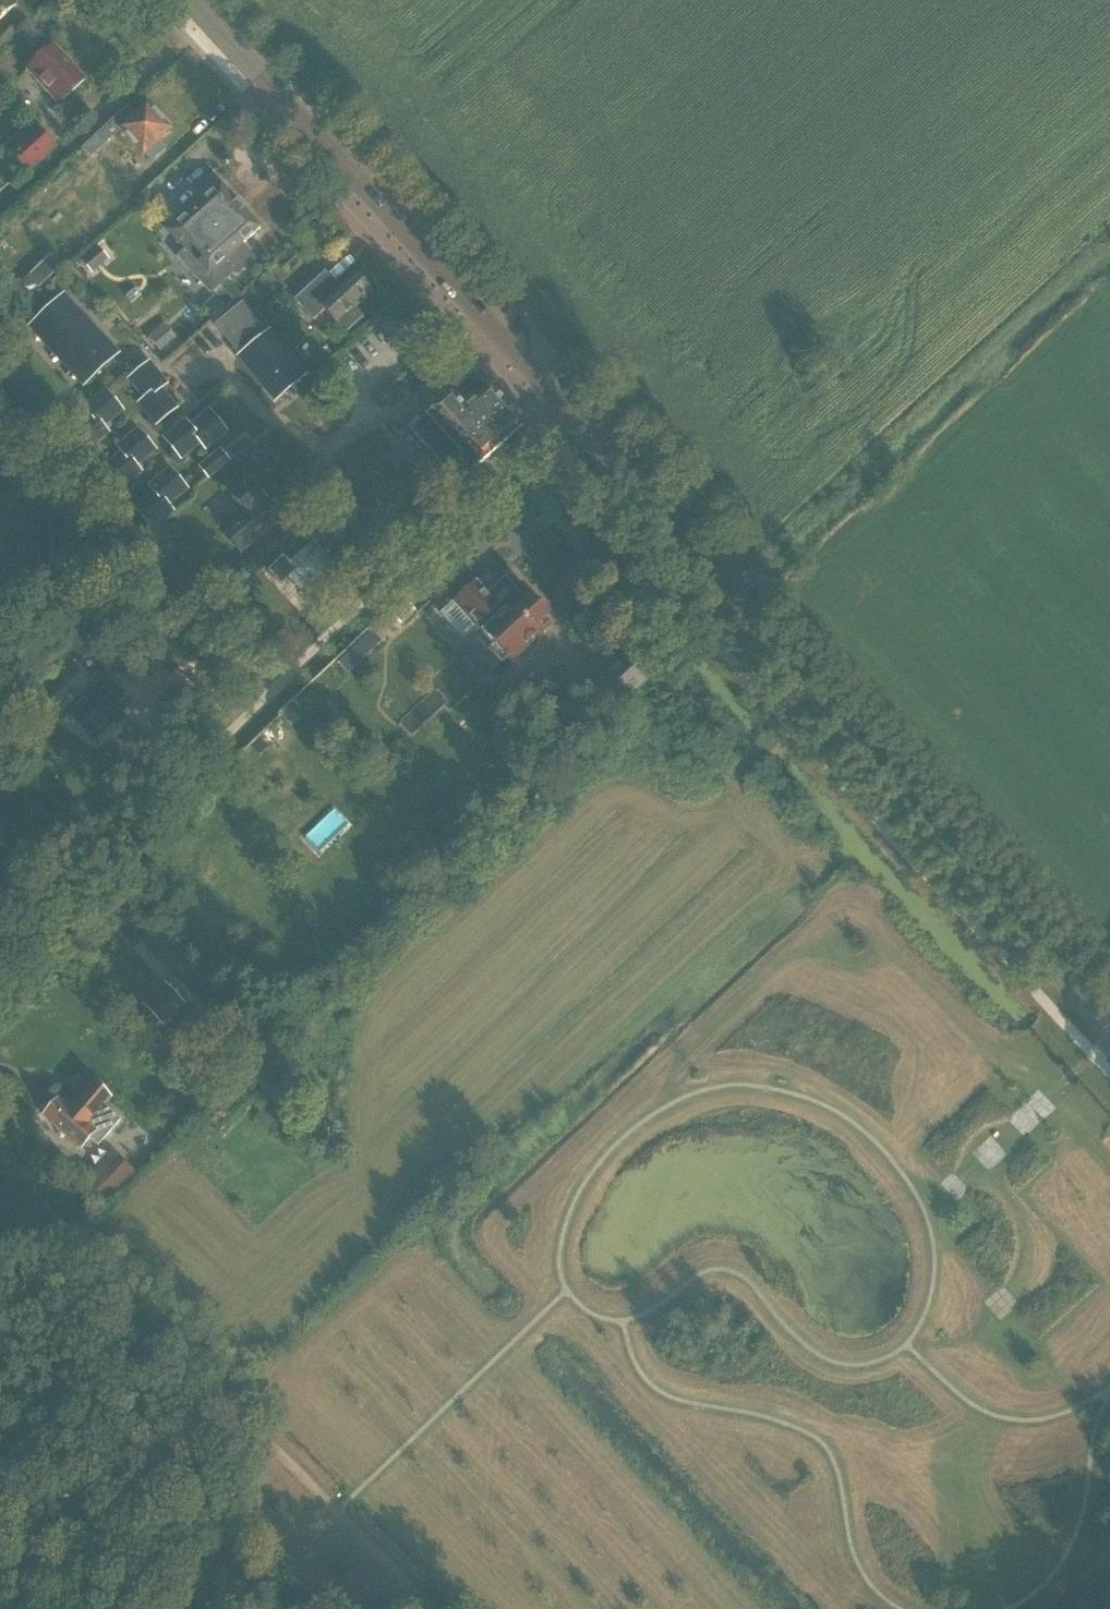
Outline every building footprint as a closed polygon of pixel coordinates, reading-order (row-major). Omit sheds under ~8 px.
[(16,6),(11,0),(0,0),(0,20),(16,6)] [(59,104),(84,80),(53,47),(28,70),(59,104)] [(167,126),(169,125),(161,116),(159,118),(146,104),(134,115),(127,107),(97,135),(106,145),(121,131),(143,155),(145,153),(152,160),(164,150),(157,142),(170,130),(167,126)] [(8,154),(26,174),(55,148),(36,128),(8,154)] [(254,259),(242,246),(261,229),(221,185),(199,204),(200,205),(191,213),(190,213),(172,229),(188,248),(177,258),(210,294),(233,274),(235,276),(254,259)] [(81,262),(79,259),(69,268),(79,279),(88,271),(91,274),(107,259),(96,248),(81,262)] [(290,250),(277,262),(284,270),(297,258),(290,250)] [(20,284),(30,295),(59,267),(49,256),(20,284)] [(259,283),(269,293),(280,283),(270,273),(259,283)] [(294,300),(313,321),(324,311),(345,334),(362,318),(353,308),(371,292),(354,274),(335,291),(321,275),(294,300)] [(232,287),(226,292),(233,299),(239,294),(232,287)] [(117,355),(69,303),(61,294),(28,325),(84,385),(117,355)] [(215,326),(275,399),(303,376),(242,303),(215,326)] [(145,343),(157,356),(171,342),(159,329),(145,343)] [(142,392),(140,393),(146,400),(159,390),(163,386),(147,367),(132,379),(142,392)] [(476,375),(473,374),(416,425),(429,440),(424,445),(458,484),(522,427),(476,375)] [(146,400),(142,404),(157,423),(172,410),(162,398),(165,396),(159,390),(146,400)] [(107,394),(87,410),(90,415),(102,427),(108,422),(107,420),(119,410),(107,394)] [(190,429),(200,442),(207,451),(228,434),(209,411),(188,428),(190,429)] [(90,415),(84,420),(85,422),(73,432),(86,447),(105,432),(102,427),(90,415)] [(190,429),(186,425),(167,441),(180,456),(192,446),(193,448),(200,442),(190,429)] [(120,450),(123,453),(134,467),(141,461),(139,459),(152,449),(139,434),(120,450)] [(200,468),(208,478),(228,461),(220,451),(200,468)] [(123,453),(116,459),(118,461),(106,471),(118,486),(137,470),(134,467),(123,453)] [(240,554),(274,526),(283,518),(269,501),(284,488),(264,465),(229,494),(249,518),(226,537),(240,554)] [(152,489),(155,493),(166,506),(173,500),(172,498),(184,488),(171,473),(152,489)] [(155,493),(148,499),(150,501),(138,511),(151,526),(170,510),(166,506),(155,493)] [(340,573),(322,554),(321,554),(317,550),(309,557),(302,551),(290,563),(283,556),(268,571),(281,585),(287,579),(310,602),(340,573)] [(478,627),(482,632),(482,633),(491,643),(487,647),(502,663),(506,659),(507,660),(524,645),(525,646),(535,637),(534,636),(551,620),(546,615),(549,612),(537,599),(533,601),(528,596),(522,602),(504,582),(488,598),(474,583),(454,602),(477,628),(478,627)] [(64,649),(75,660),(87,649),(76,637),(64,649)] [(634,694),(649,681),(629,658),(592,690),(612,712),(634,694)] [(10,830),(0,819),(0,840),(10,830)] [(70,1107),(58,1097),(42,1117),(80,1150),(89,1139),(97,1146),(120,1119),(105,1106),(112,1098),(93,1081),(70,1107)] [(96,1172),(116,1191),(134,1173),(114,1153),(96,1172)]
